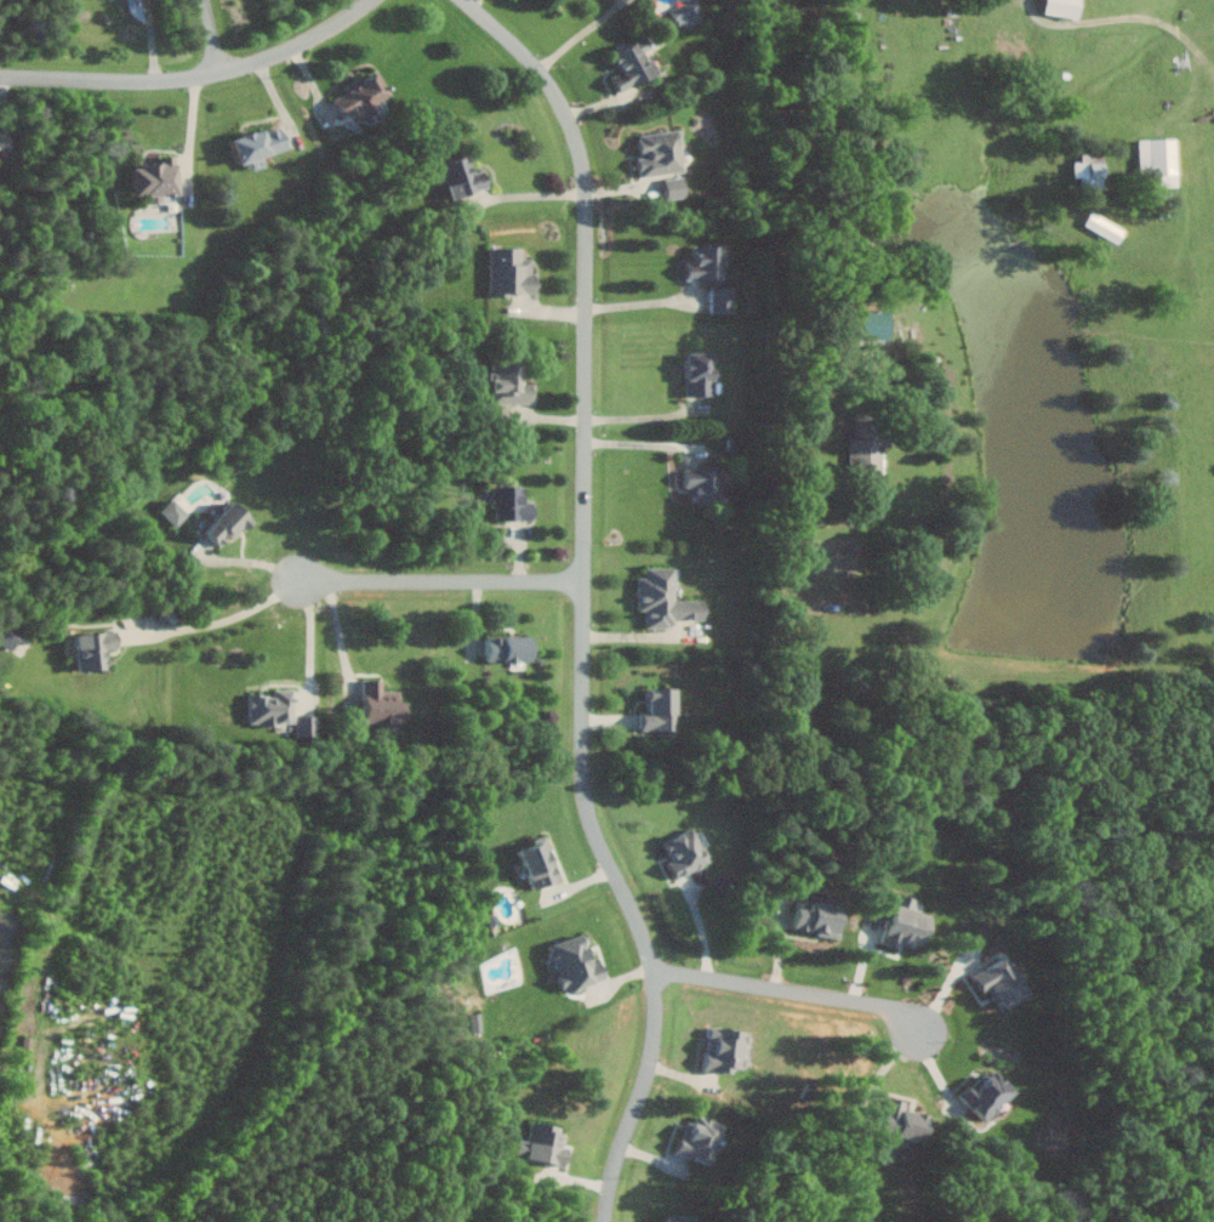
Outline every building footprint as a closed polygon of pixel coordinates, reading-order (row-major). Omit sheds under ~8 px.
[(697,0),(692,0),(673,8),(681,29),(705,19),(697,0)] [(1048,16),(1082,17),(1083,0),(1049,0),(1048,16)] [(660,76),(649,50),(655,48),(650,37),(614,51),(622,72),(613,76),(620,92),(660,76)] [(336,98),(344,117),(393,98),(381,70),(345,85),(348,93),(336,98)] [(235,141),(243,166),(252,163),(255,171),(268,166),(265,158),(291,149),(282,125),(235,141)] [(686,172),(682,130),(641,134),(643,156),(639,156),(641,176),(686,172)] [(1181,185),(1180,138),(1142,139),(1143,186),(1181,185)] [(1076,176),(1083,177),(1083,188),(1107,188),(1107,161),(1093,161),(1093,151),(1083,151),(1083,161),(1076,161),(1076,176)] [(182,195),(180,156),(159,156),(160,165),(135,166),(137,197),(182,195)] [(443,162),(451,199),(492,190),(488,170),(475,173),(471,156),(443,162)] [(667,178),(669,199),(688,198),(686,176),(667,178)] [(1084,226),(1120,242),(1127,228),(1091,211),(1084,226)] [(688,280),(725,281),(726,247),(696,246),(695,262),(688,262),(688,280)] [(524,248),(490,249),(491,295),(540,294),(540,273),(534,273),(533,258),(525,259),(524,248)] [(735,314),(735,287),(714,286),(714,314),(735,314)] [(715,351),(689,351),(690,394),(716,393),(715,351)] [(525,362),(494,361),(493,401),(536,402),(536,382),(525,382),(525,362)] [(851,436),(852,473),(886,472),(886,445),(888,444),(887,411),(856,411),(857,436),(851,436)] [(697,501),(722,501),(721,467),(687,468),(688,486),(696,486),(697,501)] [(497,483),(496,518),(536,518),(537,501),(525,501),(526,484),(497,483)] [(189,514),(174,496),(159,509),(174,526),(189,514)] [(255,514),(235,497),(204,531),(224,549),(255,514)] [(707,617),(707,598),(678,598),(678,565),(648,565),(648,576),(640,576),(640,609),(648,609),(648,626),(675,625),(675,617),(707,617)] [(14,650),(23,630),(5,622),(0,634),(0,643),(14,650)] [(78,631),(80,669),(110,667),(109,648),(120,647),(119,629),(78,631)] [(535,635),(488,634),(487,660),(535,660),(535,635)] [(405,689),(384,689),(384,678),(365,678),(366,721),(405,721),(405,689)] [(680,729),(679,686),(651,686),(651,710),(643,710),(643,729),(680,729)] [(296,687),(277,688),(277,692),(252,693),(252,723),(297,722),(296,687)] [(298,734),(319,735),(319,715),(298,714),(298,734)] [(711,864),(698,827),(664,839),(670,857),(671,857),(677,875),(711,864)] [(521,849),(536,888),(563,878),(548,839),(521,849)] [(936,915),(914,908),(917,897),(900,892),(884,943),(902,948),(904,941),(925,948),(936,915)] [(795,928),(843,936),(847,906),(800,898),(795,928)] [(610,977),(604,958),(597,960),(587,932),(550,944),(566,992),(610,977)] [(973,976),(984,992),(992,987),(1005,1007),(1028,992),(1004,955),(973,976)] [(483,1030),(483,1016),(472,1017),(473,1031),(483,1030)] [(734,1072),(735,1066),(748,1068),(752,1029),(711,1025),(707,1069),(734,1072)] [(1018,1092),(996,1065),(961,1093),(983,1121),(1018,1092)] [(883,1129),(899,1133),(897,1144),(911,1147),(913,1138),(927,1141),(932,1113),(907,1108),(909,1099),(890,1095),(883,1129)] [(724,1121),(690,1113),(680,1154),(714,1163),(724,1121)] [(566,1125),(532,1120),(526,1159),(570,1166),(573,1147),(563,1146),(566,1125)] [(668,1214),(668,1221),(696,1221),(697,1214),(668,1214)]
